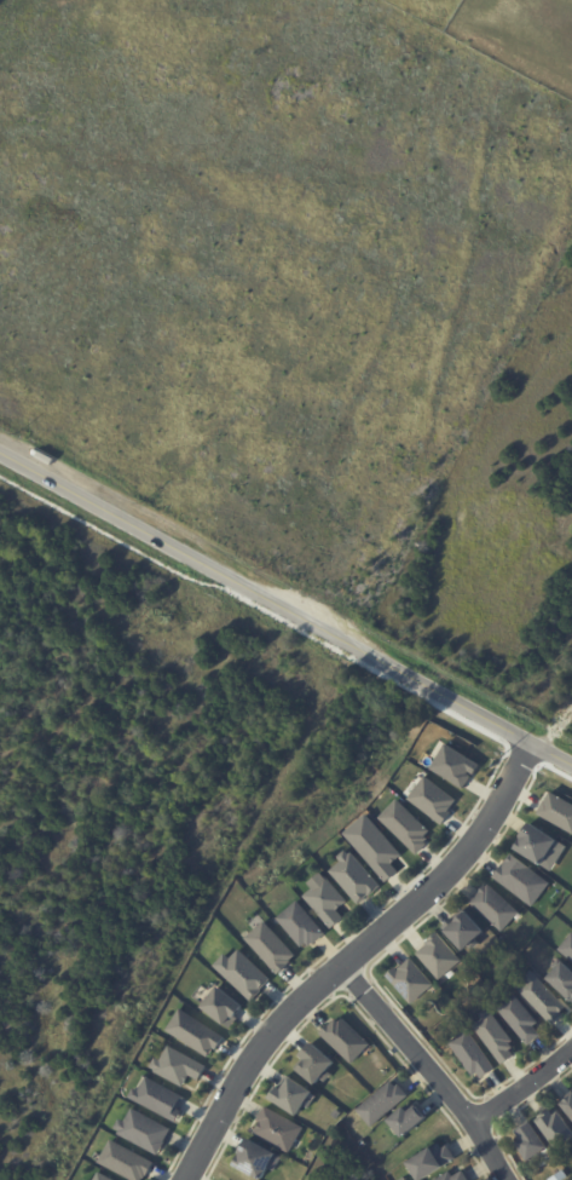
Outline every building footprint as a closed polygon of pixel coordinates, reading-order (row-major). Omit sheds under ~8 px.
[(479,761),(442,744),(430,771),(466,788),(479,761)] [(485,772),(469,801),(462,796),(476,769),(485,772)] [(458,800),(424,775),(407,799),(441,823),(458,800)] [(550,790),(571,803),(571,831),(537,812),(544,799),(544,800),(550,790)] [(427,840),(427,841),(429,844),(418,854),(381,817),(399,799),(432,830),(427,835),(429,839),(427,840)] [(550,848),(541,863),(515,846),(521,836),(520,835),(530,819),(557,837),(550,848)] [(400,857),(393,863),(399,870),(388,881),(360,850),(374,837),(370,834),(377,828),(380,831),(382,830),(404,853),(400,857)] [(380,887),(370,896),(369,896),(359,904),(331,871),(342,862),(339,857),(347,850),(351,854),(354,852),(382,885),(380,887)] [(532,906),(493,876),(512,853),(550,883),(532,906)] [(347,903),(339,910),(345,917),(333,928),(305,896),(314,888),(310,882),(323,871),(328,877),(328,876),(349,902),(347,903)] [(520,914),(503,932),(472,903),(481,893),(480,892),(487,885),(489,887),(491,885),(520,913),(520,914)] [(324,934),(312,946),(310,943),(304,948),(278,919),(300,900),(328,933),(324,934)] [(469,911),(487,932),(466,951),(449,932),(447,932),(444,928),(466,909),(468,913),(469,911)] [(291,963),(281,973),(248,938),(266,921),(297,955),(293,960),(294,961),(291,963)] [(460,961),(438,933),(415,951),(437,979),(460,961)] [(561,949),(571,936),(571,958),(561,949)] [(271,982),(264,990),(265,990),(254,1001),(216,966),(227,954),(233,959),(242,949),(273,979),(271,982)] [(410,1002),(433,983),(410,956),(397,967),(395,966),(386,973),(410,1002)] [(566,962),(571,968),(571,999),(550,979),(566,962)] [(561,1000),(567,1007),(562,1012),(565,1014),(553,1025),(521,990),(530,982),(526,978),(533,971),(561,1000)] [(244,1008),(238,1017),(241,1018),(232,1028),(206,1007),(221,986),(247,1006),(244,1008)] [(538,1024),(535,1026),(542,1036),(528,1046),(499,1009),(516,995),(539,1024),(538,1024)] [(513,1049),(512,1049),(516,1055),(503,1065),(475,1025),(486,1018),(483,1013),(491,1007),(515,1041),(513,1043),(515,1047),(513,1049)] [(226,1037),(218,1049),(215,1048),(209,1058),(168,1030),(184,1008),(226,1037)] [(370,1046),(353,1064),(323,1034),(333,1024),(333,1025),(339,1019),(341,1021),(345,1018),(372,1044),(370,1046)] [(495,1070),(484,1078),(480,1072),(475,1076),(452,1042),(470,1030),(497,1069),(495,1070)] [(302,1060),(306,1057),(304,1055),(314,1042),(337,1061),(329,1071),(334,1075),(328,1083),(324,1080),(319,1086),(297,1067),(302,1060)] [(207,1069),(201,1081),(191,1075),(185,1086),(157,1072),(158,1070),(154,1067),(158,1058),(163,1060),(171,1046),(209,1066),(207,1069)] [(185,1099),(180,1109),(185,1111),(178,1123),(132,1098),(138,1088),(141,1090),(149,1077),(186,1096),(185,1099)] [(314,1094),(318,1096),(314,1100),(316,1100),(308,1112),(306,1110),(304,1113),(302,1112),(299,1116),(272,1098),(281,1086),(285,1088),(294,1077),(316,1092),(314,1094)] [(394,1082),(399,1086),(401,1084),(411,1095),(375,1128),(360,1110),(394,1081),(394,1082)] [(561,1101),(571,1093),(571,1116),(561,1101)] [(422,1106),(432,1117),(408,1138),(393,1121),(409,1106),(414,1112),(421,1105),(422,1106)] [(299,1140),(291,1153),(256,1134),(262,1123),(259,1121),(267,1106),(305,1128),(299,1140)] [(172,1132),(167,1141),(167,1142),(160,1156),(121,1134),(122,1132),(117,1128),(123,1118),(128,1122),(134,1109),(173,1129),(172,1132)] [(337,1109),(342,1113),(339,1119),(333,1116),(337,1109)] [(564,1113),(571,1126),(571,1141),(560,1150),(539,1119),(554,1110),(556,1113),(559,1117),(564,1113)] [(521,1144),(525,1141),(520,1132),(533,1123),(543,1136),(544,1135),(553,1150),(532,1162),(520,1144),(521,1144)] [(241,1155),(242,1152),(239,1151),(248,1135),(282,1155),(273,1170),(270,1168),(264,1179),(236,1163),(241,1155)] [(145,1179),(134,1179),(102,1163),(114,1140),(156,1162),(155,1164),(150,1175),(149,1175),(146,1179),(145,1179)] [(450,1167),(429,1179),(424,1179),(412,1163),(443,1144),(445,1146),(446,1149),(451,1145),(460,1159),(449,1167),(450,1167)] [(567,1174),(560,1179),(551,1179),(549,1178),(562,1168),(567,1174)] [(467,1172),(472,1179),(439,1179),(453,1172),(457,1176),(467,1170),(467,1172)]
